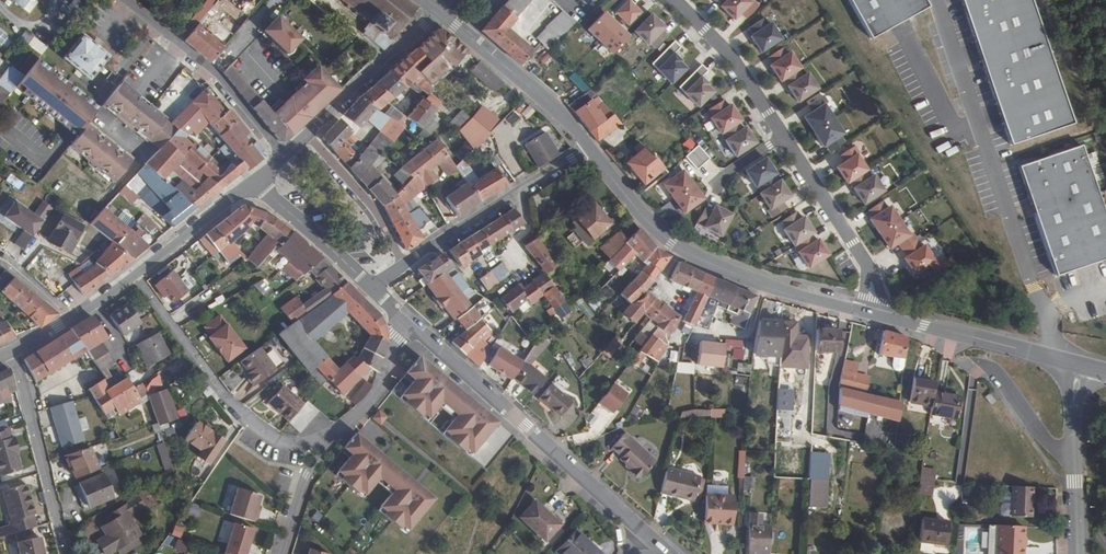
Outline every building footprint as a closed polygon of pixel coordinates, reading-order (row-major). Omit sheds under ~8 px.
[(22,2),(31,9),(38,0),(24,0),(22,2)] [(182,36),(204,10),(212,0),(201,0),(176,31),(182,36)] [(245,16),(226,0),(212,0),(204,10),(231,32),(245,16)] [(393,38),(395,39),(398,37),(396,35),(401,29),(403,30),(405,27),(404,25),(412,15),(414,17),(416,14),(415,12),(418,9),(419,11),(421,7),(418,4),(416,6),(410,0),(347,0),(350,2),(349,4),(351,7),(353,5),(358,9),(357,11),(359,13),(361,11),(365,14),(364,16),(367,19),(369,16),(373,20),(373,22),(376,25),(378,23),(382,28),(381,29),(385,32),(386,30),(392,35),(391,36),(393,38)] [(532,0),(511,0),(510,1),(522,12),(532,0)] [(876,30),(930,0),(860,0),(876,30)] [(1078,116),(1040,0),(970,0),(1016,136),(1078,116)] [(75,10),(65,1),(60,7),(71,15),(75,10)] [(524,63),(535,49),(509,26),(522,12),(510,1),(486,29),(524,63)] [(619,44),(636,27),(610,3),(594,20),(619,44)] [(774,39),(794,26),(784,10),(781,12),(777,5),(762,15),(766,22),(764,23),(774,39)] [(655,35),(660,41),(673,28),(667,22),(669,20),(656,7),(639,24),(652,37),(655,35)] [(182,36),(209,58),(231,32),(204,10),(182,36)] [(577,20),(568,11),(565,11),(547,29),(556,39),(577,20)] [(289,26),(278,15),(262,32),(286,56),(299,42),(286,29),(289,26)] [(385,46),(393,38),(391,36),(392,35),(386,30),(385,32),(381,29),(382,28),(378,23),(376,25),(373,22),(367,30),(385,46)] [(456,65),(470,50),(448,29),(441,28),(418,48),(436,68),(428,76),(426,78),(430,81),(452,62),(456,65)] [(90,79),(110,55),(83,33),(62,56),(90,79)] [(43,51),(49,44),(37,34),(31,42),(43,51)] [(656,57),(676,76),(690,61),(684,55),(685,53),(678,46),(685,40),(679,34),(656,57)] [(795,67),(810,57),(813,56),(803,40),(800,42),(796,35),(781,44),(785,51),(782,53),(793,69),(795,67)] [(410,55),(428,76),(436,68),(418,48),(410,55)] [(435,86),(430,81),(426,78),(428,76),(410,55),(391,70),(406,87),(414,80),(419,84),(422,81),(424,83),(422,86),(429,90),(430,93),(431,92),(435,86)] [(93,117),(101,106),(39,56),(26,72),(19,81),(26,86),(22,91),(71,131),(74,127),(76,128),(88,112),(93,117)] [(706,57),(683,80),(703,100),(718,85),(711,78),(712,77),(705,70),(712,63),(706,57)] [(810,57),(795,67),(810,89),(830,76),(820,61),(815,64),(810,57)] [(109,59),(107,66),(116,69),(118,62),(109,59)] [(497,91),(507,80),(481,59),(472,69),(497,91)] [(26,72),(12,61),(3,74),(0,77),(0,82),(12,90),(19,81),(26,72)] [(284,139),(292,132),(269,106),(232,62),(224,71),(279,138),(284,139)] [(329,98),(342,87),(331,75),(328,78),(315,65),(305,74),(329,98)] [(111,94),(124,77),(129,71),(124,67),(106,89),(111,94)] [(406,87),(391,70),(379,81),(395,97),(396,96),(401,92),(406,87)] [(573,73),(569,78),(585,92),(590,87),(573,73)] [(321,106),(329,98),(305,74),(303,76),(306,80),(293,92),(301,100),(298,103),(309,115),(319,104),(321,106)] [(183,126),(175,119),(155,103),(124,77),(111,94),(105,101),(150,138),(152,136),(164,146),(170,139),(177,132),(183,126)] [(395,97),(379,81),(369,89),(364,94),(378,106),(377,107),(393,118),(399,121),(404,115),(388,104),(395,97)] [(0,82),(0,105),(12,90),(0,82)] [(836,143),(851,134),(847,127),(849,125),(831,95),(833,94),(829,87),(814,96),(818,103),(811,108),(829,138),(832,136),(836,143)] [(614,112),(591,88),(570,103),(577,109),(591,129),(614,112)] [(208,117),(213,124),(225,111),(205,89),(175,119),(183,126),(189,120),(197,128),(208,117)] [(404,95),(401,92),(396,96),(399,100),(404,95)] [(443,101),(431,92),(430,93),(427,97),(440,106),(443,101)] [(378,106),(364,94),(355,103),(370,115),(377,107),(378,106)] [(433,132),(441,122),(437,119),(441,115),(436,111),(440,106),(427,97),(425,95),(410,114),(424,125),(425,124),(433,132)] [(292,132),(303,122),(302,119),(280,96),(269,106),(292,132)] [(723,129),(737,120),(740,118),(730,102),(727,104),(723,97),(708,107),(712,114),(710,116),(720,131),(723,129)] [(370,115),(355,103),(346,113),(362,124),(369,117),(370,115)] [(521,112),(526,119),(534,113),(529,106),(521,112)] [(222,134),(239,119),(229,107),(225,111),(213,124),(222,134)] [(393,118),(377,107),(370,115),(369,117),(384,129),(393,118)] [(459,128),(471,116),(463,108),(451,121),(459,128)] [(515,109),(508,116),(514,122),(521,115),(515,109)] [(92,119),(93,117),(88,112),(76,128),(81,132),(92,119)] [(622,120),(614,112),(591,129),(597,137),(622,120)] [(422,128),(404,115),(399,121),(406,126),(417,134),(422,128)] [(476,145),(485,137),(472,115),(471,116),(459,128),(475,147),(476,145)] [(352,129),(342,118),(325,136),(336,148),(347,134),(352,129)] [(399,121),(393,118),(384,129),(382,131),(396,141),(406,126),(399,121)] [(109,133),(92,119),(81,132),(73,143),(117,179),(136,156),(118,141),(116,143),(108,135),(109,133)] [(267,152),(239,119),(222,134),(237,151),(235,153),(242,160),(244,159),(249,166),(267,152)] [(323,134),(334,123),(331,119),(320,130),(323,134)] [(192,133),(197,128),(189,120),(183,126),(192,133)] [(737,120),(723,129),(727,136),(725,138),(735,154),(755,140),(745,125),(742,127),(737,120)] [(540,164),(561,152),(548,129),(527,141),(540,164)] [(396,141),(382,131),(374,140),(387,151),(396,141)] [(170,139),(187,155),(201,166),(212,155),(199,143),(195,147),(177,132),(170,139)] [(118,141),(109,133),(108,135),(116,143),(118,141)] [(347,134),(336,148),(349,163),(355,156),(352,153),(356,148),(353,144),(359,138),(355,133),(351,139),(347,134)] [(942,151),(947,158),(958,151),(945,133),(937,140),(944,149),(942,151)] [(1034,189),(1039,204),(1061,267),(1105,252),(1105,193),(1087,136),(1024,158),(1034,189)] [(199,206),(224,186),(212,176),(195,191),(182,179),(179,182),(170,174),(187,155),(170,139),(164,146),(148,162),(199,206)] [(414,162),(419,169),(428,183),(429,184),(441,175),(436,167),(443,161),(452,154),(441,139),(425,151),(414,162)] [(669,168),(640,139),(635,143),(640,149),(628,158),(636,167),(634,169),(637,173),(639,171),(646,179),(662,168),(665,172),(669,168)] [(374,140),(373,142),(386,153),(387,151),(374,140)] [(850,177),(853,176),(868,166),(871,164),(861,149),(863,147),(859,140),(844,150),(848,157),(840,162),(850,177)] [(698,141),(685,153),(697,166),(710,154),(698,141)] [(359,160),(353,167),(361,176),(373,162),(383,151),(372,143),(359,160)] [(383,151),(373,162),(377,166),(386,154),(383,151)] [(224,186),(249,166),(244,159),(242,160),(235,153),(221,166),(214,160),(216,158),(212,155),(201,166),(212,176),(224,186)] [(443,161),(452,172),(460,166),(452,154),(443,161)] [(195,191),(212,176),(201,166),(187,155),(170,174),(179,182),(182,179),(195,191)] [(758,182),(762,189),(777,179),(772,172),(775,170),(765,155),(745,168),(755,184),(758,182)] [(27,156),(16,172),(26,177),(36,162),(27,156)] [(355,156),(349,163),(353,167),(359,160),(355,156)] [(36,162),(26,177),(41,185),(50,172),(36,162)] [(176,224),(199,206),(148,162),(129,182),(141,194),(143,195),(154,183),(173,206),(165,214),(176,224)] [(373,162),(361,176),(385,202),(396,195),(402,190),(415,175),(408,170),(401,178),(398,176),(390,182),(377,166),(373,162)] [(408,170),(415,175),(419,169),(414,162),(408,170)] [(472,182),(484,198),(510,182),(498,165),(472,182)] [(664,179),(683,208),(702,196),(683,166),(664,179)] [(873,173),(868,166),(853,176),(867,198),(887,185),(877,170),(873,173)] [(0,185),(0,210),(24,178),(16,172),(11,169),(0,185)] [(415,175),(402,190),(411,206),(422,200),(421,198),(416,192),(420,189),(428,183),(419,169),(415,175)] [(780,177),(777,179),(762,189),(760,191),(770,206),(768,208),(772,215),(787,205),(782,198),(790,193),(780,177)] [(449,194),(460,213),(484,198),(472,182),(471,180),(449,194)] [(141,194),(129,182),(122,189),(135,201),(141,194)] [(143,195),(165,214),(173,206),(154,183),(143,195)] [(55,192),(42,185),(22,224),(35,231),(55,192)] [(416,192),(421,198),(424,196),(420,189),(416,192)] [(1039,204),(1034,189),(1026,191),(1032,207),(1039,204)] [(396,195),(385,202),(409,248),(426,236),(417,217),(411,206),(402,190),(396,195)] [(901,237),(913,229),(893,201),(891,202),(886,195),(871,205),(876,212),(874,213),(894,242),(901,237)] [(411,206),(417,217),(428,210),(422,200),(411,206)] [(612,221),(595,200),(578,216),(595,236),(612,221)] [(259,224),(265,211),(246,204),(227,219),(233,227),(226,234),(231,241),(233,239),(252,224),(253,221),(259,224)] [(705,206),(696,221),(720,234),(732,213),(715,204),(712,210),(705,206)] [(119,242),(135,256),(167,231),(145,213),(139,221),(133,229),(126,223),(127,221),(122,217),(107,205),(92,221),(109,236),(112,240),(117,244),(119,242)] [(515,226),(526,219),(516,207),(506,213),(515,226)] [(794,242),(797,240),(811,231),(814,229),(804,213),(801,215),(797,208),(782,218),(786,225),(784,227),(794,242)] [(913,225),(923,217),(916,209),(907,217),(913,225)] [(417,217),(426,236),(440,227),(428,210),(417,217)] [(64,211),(49,237),(68,249),(74,239),(73,238),(83,222),(64,211)] [(277,215),(265,211),(259,224),(264,227),(267,229),(277,215)] [(932,222),(937,219),(931,211),(926,214),(932,222)] [(133,229),(139,221),(126,212),(122,217),(127,221),(126,223),(133,229)] [(506,213),(483,228),(491,241),(515,226),(506,213)] [(286,222),(277,215),(267,229),(275,236),(286,222)] [(233,227),(227,219),(202,238),(216,253),(222,249),(231,241),(226,234),(233,227)] [(491,241),(481,247),(485,253),(495,247),(493,243),(527,221),(526,219),(515,226),(491,241)] [(294,228),(286,222),(275,236),(278,239),(282,243),(294,228)] [(649,233),(642,225),(631,237),(627,241),(636,250),(649,233)] [(267,229),(264,227),(259,234),(264,239),(273,246),(278,239),(275,236),(267,229)] [(913,229),(901,237),(911,251),(908,252),(918,268),(938,254),(928,239),(925,241),(916,227),(913,229)] [(326,255),(294,228),(282,243),(311,268),(324,257),(326,255)] [(483,228),(473,235),(481,247),(491,241),(483,228)] [(627,241),(631,237),(623,228),(604,245),(615,255),(627,241)] [(539,234),(538,229),(530,235),(533,239),(539,234)] [(816,237),(811,231),(797,240),(801,247),(799,249),(809,265),(829,251),(819,236),(816,237)] [(657,242),(649,233),(636,250),(638,251),(645,258),(657,242)] [(13,253),(23,260),(27,255),(32,254),(39,243),(25,234),(13,253)] [(561,262),(539,234),(533,239),(528,242),(550,270),(561,262)] [(473,235),(464,240),(473,253),(478,250),(481,247),(473,235)] [(105,249),(112,240),(109,236),(101,245),(105,249)] [(242,250),(233,239),(231,241),(222,249),(237,266),(250,258),(241,250),(242,250)] [(273,246),(264,239),(250,258),(257,265),(273,246)] [(73,281),(83,294),(135,256),(119,242),(117,244),(112,240),(105,249),(95,261),(97,263),(81,274),(73,281)] [(464,240),(454,247),(462,260),(473,253),(464,240)] [(636,250),(627,241),(615,255),(612,258),(622,267),(638,251),(636,250)] [(660,246),(657,242),(645,258),(649,261),(660,246)] [(673,253),(660,246),(649,261),(644,268),(656,277),(673,253)] [(427,284),(430,282),(456,263),(448,250),(422,267),(428,275),(423,278),(427,284)] [(473,253),(462,260),(465,263),(480,254),(478,250),(473,253)] [(324,257),(311,268),(318,274),(313,279),(318,284),(323,281),(327,285),(304,303),(296,293),(280,305),(294,322),(334,292),(350,280),(333,262),(331,264),(324,257)] [(695,264),(682,258),(675,275),(673,275),(672,276),(673,277),(679,279),(686,283),(695,264)] [(506,259),(495,267),(503,278),(513,270),(506,259)] [(458,316),(460,315),(474,303),(467,294),(462,289),(470,284),(456,263),(430,282),(458,316)] [(707,270),(695,264),(686,283),(696,287),(698,288),(707,270)] [(503,278),(495,267),(484,275),(492,285),(503,278)] [(13,275),(5,268),(0,274),(0,289),(1,290),(13,275)] [(318,274),(311,268),(306,272),(313,279),(318,274)] [(656,277),(644,268),(636,279),(623,291),(633,299),(649,287),(656,277)] [(175,269),(161,280),(171,292),(177,300),(191,288),(175,269)] [(70,277),(73,281),(81,274),(79,270),(70,277)] [(719,275),(707,270),(698,288),(701,290),(710,294),(719,275)] [(536,279),(545,292),(555,284),(547,271),(536,279)] [(21,306),(33,292),(13,275),(1,290),(21,306)] [(739,284),(719,275),(710,294),(697,321),(709,327),(721,303),(728,306),(739,284)] [(255,284),(262,294),(270,288),(263,279),(255,284)] [(505,296),(515,308),(520,305),(530,296),(534,301),(545,292),(536,279),(528,286),(524,281),(505,296)] [(686,283),(679,279),(677,282),(695,291),(696,287),(686,283)] [(171,292),(161,280),(158,283),(168,295),(171,292)] [(383,314),(350,280),(334,292),(350,310),(373,334),(376,329),(390,340),(390,338),(387,322),(385,318),(383,314)] [(476,288),(470,284),(462,289),(467,294),(476,288)] [(545,292),(556,306),(566,298),(555,284),(545,292)] [(759,292),(739,284),(728,306),(737,310),(737,311),(738,313),(735,321),(746,325),(759,292)] [(72,285),(60,294),(68,306),(81,297),(72,285)] [(623,337),(644,312),(659,295),(650,288),(646,295),(632,302),(614,322),(612,324),(618,332),(622,336),(623,337)] [(710,294),(701,290),(688,316),(690,317),(697,321),(710,294)] [(31,315),(43,300),(33,292),(21,306),(31,315)] [(350,310),(334,292),(294,322),(280,332),(310,366),(315,361),(324,354),(334,346),(322,330),(350,310)] [(644,312),(647,314),(661,297),(659,295),(644,312)] [(530,296),(520,305),(524,309),(534,301),(530,296)] [(580,297),(573,304),(589,320),(596,314),(580,297)] [(653,314),(665,299),(661,297),(647,314),(651,317),(653,314)] [(481,311),(494,326),(498,323),(500,320),(481,298),(474,303),(460,315),(465,323),(466,323),(481,311)] [(120,325),(138,314),(128,299),(110,311),(120,325)] [(669,329),(676,323),(674,321),(681,313),(665,299),(653,314),(660,320),(659,322),(662,325),(669,329)] [(58,312),(43,300),(31,315),(42,324),(58,312)] [(456,341),(487,368),(506,343),(494,326),(481,311),(466,323),(465,323),(463,325),(466,329),(456,341)] [(102,328),(93,313),(73,325),(73,326),(85,342),(91,349),(100,342),(101,342),(95,332),(102,328)] [(212,336),(230,360),(247,346),(223,313),(207,326),(214,334),(212,336)] [(141,320),(138,314),(120,325),(123,331),(141,320)] [(693,329),(697,321),(690,317),(686,325),(693,329)] [(784,320),(763,318),(757,350),(782,353),(784,320)] [(20,336),(7,319),(0,323),(0,332),(7,342),(20,336)] [(797,321),(784,320),(782,353),(781,371),(807,372),(808,334),(796,334),(797,321)] [(658,339),(670,345),(677,332),(669,329),(662,325),(659,329),(656,327),(644,343),(642,346),(648,350),(658,339)] [(85,342),(73,326),(39,352),(52,371),(68,361),(72,358),(69,352),(85,342)] [(841,328),(819,327),(818,348),(840,349),(841,328)] [(108,337),(102,328),(95,332),(101,342),(108,337)] [(909,355),(911,334),(887,328),(882,350),(897,353),(909,355)] [(381,367),(390,340),(376,329),(373,334),(363,349),(359,356),(372,363),(381,367)] [(171,351),(159,330),(138,342),(149,364),(171,351)] [(616,342),(622,336),(618,332),(613,338),(616,342)] [(638,351),(642,346),(644,343),(635,336),(630,343),(638,351)] [(538,341),(525,361),(516,375),(537,394),(538,393),(549,380),(532,364),(547,343),(543,337),(538,341)] [(604,348),(611,354),(613,351),(611,348),(616,342),(613,338),(604,348)] [(739,347),(739,338),(727,338),(727,344),(727,347),(739,347)] [(91,349),(85,342),(69,352),(72,358),(68,361),(72,367),(93,353),(91,349)] [(108,352),(100,342),(91,349),(93,353),(98,359),(107,352),(108,352)] [(701,364),(725,366),(727,347),(727,344),(702,342),(701,364)] [(632,358),(638,351),(630,343),(623,351),(632,358)] [(262,345),(243,359),(253,373),(250,375),(255,382),(278,367),(262,345)] [(332,363),(324,354),(315,361),(331,375),(355,354),(359,356),(363,349),(355,345),(332,363)] [(632,358),(623,351),(617,359),(626,367),(632,358)] [(107,352),(98,359),(106,370),(115,363),(107,352)] [(909,355),(897,353),(895,366),(896,369),(899,372),(901,373),(903,373),(905,371),(907,369),(909,355)] [(355,382),(372,363),(359,356),(355,354),(331,375),(348,391),(356,384),(355,382)] [(580,361),(588,368),(593,361),(585,354),(580,361)] [(681,359),(680,368),(696,371),(698,362),(681,359)] [(323,383),(331,375),(315,361),(310,366),(307,368),(323,383)] [(513,439),(424,364),(395,399),(461,454),(467,459),(485,474),(513,439)] [(0,372),(0,399),(11,396),(9,387),(16,385),(11,367),(0,372)] [(938,388),(940,378),(934,377),(930,376),(931,373),(911,370),(908,389),(916,390),(915,398),(936,402),(938,388)] [(875,378),(844,371),(841,382),(872,390),(875,378)] [(140,396),(135,387),(128,375),(110,387),(104,378),(91,387),(105,410),(116,403),(121,410),(141,397),(140,396)] [(369,395),(377,383),(371,377),(352,395),(359,403),(369,395)] [(538,393),(542,396),(554,382),(550,379),(549,380),(538,393)] [(149,387),(147,383),(146,380),(135,387),(140,396),(150,390),(149,387)] [(237,394),(243,399),(249,391),(254,394),(258,388),(247,380),(237,394)] [(271,398),(293,417),(308,400),(286,380),(271,398)] [(150,390),(161,422),(169,419),(167,413),(176,410),(166,381),(149,387),(150,390)] [(554,382),(542,396),(563,415),(576,401),(554,382)] [(780,384),(779,392),(790,393),(791,385),(780,384)] [(965,393),(938,388),(936,402),(934,410),(962,415),(965,393)] [(51,395),(37,398),(47,438),(62,435),(51,395)] [(293,417),(292,419),(304,429),(322,408),(311,397),(308,400),(293,417)] [(105,410),(110,417),(121,410),(116,403),(105,410)] [(588,414),(592,427),(604,423),(598,403),(588,414)] [(641,417),(644,410),(634,406),(631,414),(641,417)] [(391,424),(382,418),(377,426),(385,432),(391,424)] [(197,421),(185,439),(202,451),(198,456),(209,463),(223,440),(197,421)] [(2,428),(0,428),(0,469),(2,475),(24,468),(19,451),(17,446),(20,445),(17,434),(14,435),(10,425),(2,428)] [(776,426),(777,464),(791,464),(790,425),(776,426)] [(121,436),(130,433),(126,426),(118,430),(121,436)] [(629,430),(615,445),(625,454),(624,456),(635,466),(633,469),(642,477),(659,458),(629,430)] [(426,495),(359,439),(346,454),(354,460),(340,476),(345,481),(343,484),(361,499),(363,496),(369,501),(383,484),(397,496),(384,513),(389,518),(386,521),(404,535),(406,532),(412,537),(438,506),(432,501),(426,495)] [(76,476),(96,468),(88,446),(67,452),(76,476)] [(738,475),(746,475),(747,450),(739,450),(738,475)] [(432,501),(467,459),(461,454),(426,495),(432,501)] [(161,469),(168,465),(163,457),(155,461),(161,469)] [(925,472),(939,474),(940,465),(926,463),(925,472)] [(668,465),(663,489),(688,494),(688,490),(698,492),(702,473),(702,472),(668,465)] [(107,470),(82,480),(91,503),(116,493),(107,470)] [(937,486),(939,474),(925,472),(923,484),(937,486)] [(702,473),(698,492),(702,493),(706,474),(702,473)] [(831,478),(814,477),(812,504),(830,505),(831,478)] [(91,503),(82,480),(78,482),(87,504),(91,503)] [(1031,512),(1033,483),(1014,481),(1012,510),(1031,512)] [(40,524),(37,513),(38,512),(30,482),(6,490),(15,519),(13,520),(14,525),(0,529),(0,537),(40,524)] [(726,518),(726,521),(735,521),(736,494),(730,494),(730,483),(709,482),(707,518),(726,518)] [(233,511),(261,520),(262,511),(260,511),(265,493),(241,485),(233,511)] [(114,534),(106,540),(112,552),(145,528),(132,509),(147,499),(141,491),(115,509),(119,514),(111,519),(115,526),(114,534)] [(562,528),(539,502),(523,517),(547,544),(562,528)] [(199,515),(201,505),(190,503),(189,514),(199,515)] [(754,514),(753,549),(759,549),(772,550),(773,524),(764,524),(764,514),(754,514)] [(953,521),(926,517),(923,540),(950,543),(953,521)] [(103,537),(106,540),(114,534),(115,526),(111,519),(107,522),(112,530),(103,537)] [(997,552),(999,520),(992,519),(989,551),(997,552)] [(1024,533),(1024,521),(999,520),(997,552),(1022,553),(1022,542),(1019,542),(1020,532),(1024,533)] [(238,553),(249,553),(256,528),(237,523),(229,552),(238,553)] [(175,524),(172,535),(182,538),(185,528),(175,524)] [(576,534),(560,553),(599,553),(576,534)] [(44,535),(22,542),(25,553),(49,553),(44,535)] [(175,550),(187,551),(188,541),(176,539),(175,550)] [(312,541),(310,549),(308,549),(306,553),(332,553),(334,548),(312,541)] [(921,552),(934,552),(934,543),(921,542),(921,552)]
